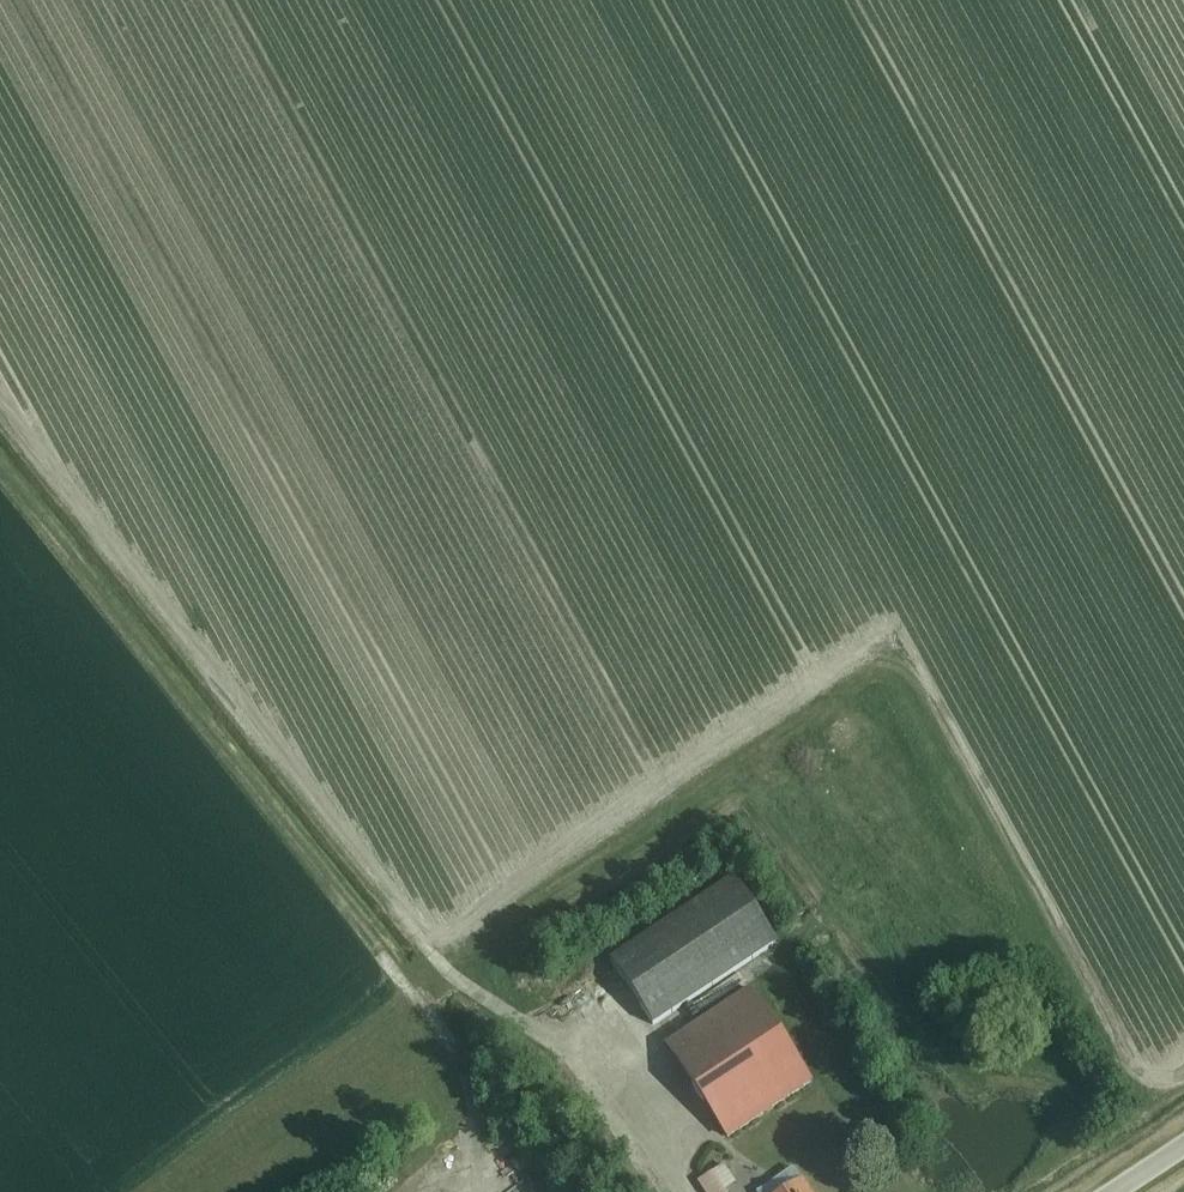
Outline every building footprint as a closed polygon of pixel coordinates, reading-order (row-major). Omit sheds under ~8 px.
[(611,960),(614,964),(653,1024),(774,945),(731,881),(611,960)] [(728,1137),(811,1082),(750,989),(667,1044),(728,1137)] [(488,1180),(495,1191),(505,1191),(521,1182),(510,1165),(488,1180)] [(801,1180),(784,1191),(809,1191),(801,1180)] [(721,1184),(708,1191),(726,1191),(721,1184)]
